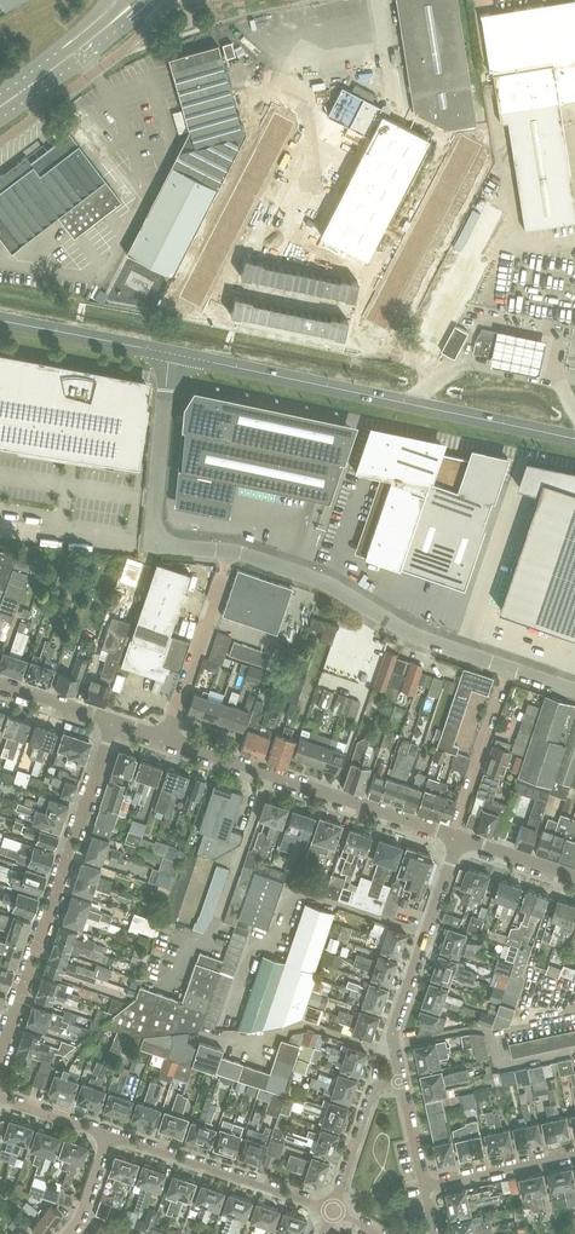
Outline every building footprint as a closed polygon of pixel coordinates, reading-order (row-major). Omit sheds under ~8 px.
[(414,112),(447,128),(476,123),(456,0),(397,0),(414,112)] [(480,15),(480,17),(483,16),(494,83),(496,94),(500,122),(508,121),(525,229),(574,221),(574,199),(560,101),(554,66),(574,62),(574,0),(571,0),(480,15)] [(226,58),(235,55),(232,41),(222,44),(226,58)] [(172,275),(216,189),(243,135),(217,46),(218,45),(169,59),(190,130),(187,136),(184,138),(178,150),(179,153),(171,167),(180,171),(136,256),(172,275)] [(365,146),(319,234),(366,257),(428,138),(389,118),(378,113),(382,106),(342,86),(327,115),(348,126),(344,135),(365,146)] [(274,112),(179,295),(189,301),(199,306),(295,122),(285,117),(274,112)] [(11,252),(23,243),(45,226),(51,222),(58,217),(73,237),(80,232),(103,215),(121,201),(105,180),(69,133),(48,149),(31,162),(26,156),(0,176),(0,237),(11,252)] [(461,134),(366,318),(376,324),(387,329),(483,146),(472,140),(461,134)] [(242,256),(238,275),(248,277),(248,275),(342,296),(342,297),(352,299),(356,280),(338,276),(338,278),(260,262),(260,260),(242,256)] [(234,294),(230,313),(240,315),(240,314),(334,334),(333,335),(343,337),(347,318),(330,315),(330,317),(251,300),(252,298),(234,294)] [(507,304),(500,303),(499,310),(506,311),(507,304)] [(428,320),(414,346),(438,358),(442,351),(451,333),(470,337),(474,323),(438,315),(437,315),(436,315),(435,315),(434,315),(432,316),(431,316),(430,317),(429,318),(429,319),(428,320)] [(499,326),(497,338),(499,339),(495,357),(493,356),(491,364),(535,373),(543,369),(549,336),(499,326)] [(499,339),(497,338),(483,335),(477,339),(474,352),(493,356),(495,357),(499,339)] [(146,405),(142,405),(146,382),(0,354),(0,445),(73,456),(139,466),(139,463),(148,406),(146,405)] [(183,428),(180,468),(312,496),(328,500),(334,483),(335,483),(336,479),(337,477),(336,477),(345,431),(347,423),(194,391),(185,406),(184,426),(181,425),(181,428),(183,428)] [(470,457),(467,457),(439,451),(441,444),(371,429),(363,452),(358,468),(355,467),(354,470),(369,473),(370,473),(369,475),(381,478),(381,475),(391,478),(365,555),(365,556),(399,567),(400,565),(426,574),(464,587),(494,499),(500,481),(508,458),(472,450),(470,457)] [(501,609),(503,610),(574,634),(574,471),(530,462),(525,475),(523,474),(519,486),(522,487),(527,489),(540,494),(501,609)] [(236,484),(178,473),(175,509),(228,520),(236,484)] [(36,547),(20,546),(16,555),(0,602),(0,633),(5,618),(11,620),(27,572),(36,547)] [(16,555),(0,549),(0,602),(16,555)] [(66,551),(63,561),(74,563),(76,553),(66,551)] [(80,554),(76,565),(89,569),(93,558),(80,554)] [(126,558),(120,577),(136,582),(142,563),(126,558)] [(169,634),(190,573),(155,561),(121,666),(163,680),(168,667),(180,671),(190,641),(169,634)] [(238,569),(222,614),(277,633),(292,588),(238,569)] [(91,701),(92,700),(92,699),(103,703),(112,677),(131,623),(113,616),(102,647),(109,650),(101,673),(106,675),(103,682),(92,678),(89,687),(87,694),(86,694),(84,699),(91,701)] [(311,617),(308,627),(322,631),(319,640),(331,644),(337,626),(311,617)] [(8,672),(22,632),(17,630),(9,653),(3,651),(0,661),(0,662),(0,671),(3,672),(4,671),(8,672)] [(229,642),(232,636),(217,631),(215,637),(229,642)] [(15,676),(18,677),(19,676),(21,676),(27,659),(20,657),(25,645),(28,634),(22,632),(8,672),(14,674),(15,676)] [(227,649),(229,642),(215,637),(213,644),(227,649)] [(234,641),(229,655),(236,657),(241,643),(234,641)] [(241,643),(236,657),(244,660),(248,646),(241,643)] [(266,668),(273,670),(276,662),(281,664),(287,647),(275,643),(266,668)] [(56,661),(50,659),(54,646),(49,644),(47,649),(36,682),(42,683),(41,685),(47,687),(47,685),(48,686),(56,661)] [(213,644),(210,652),(225,657),(227,649),(213,644)] [(251,662),(256,649),(248,646),(244,660),(251,662)] [(32,680),(36,682),(47,649),(42,647),(39,656),(33,654),(25,678),(26,678),(26,679),(31,681),(32,680)] [(258,665),(263,651),(256,649),(251,662),(258,665)] [(389,681),(397,657),(398,654),(386,650),(373,685),(386,689),(388,684),(389,681)] [(263,651),(258,665),(266,667),(270,654),(263,651)] [(216,671),(219,662),(222,663),(225,657),(210,652),(208,659),(204,657),(201,666),(216,671)] [(61,672),(58,681),(56,687),(58,688),(57,690),(63,692),(64,690),(74,693),(79,678),(81,679),(88,659),(77,655),(70,675),(61,672)] [(407,660),(397,657),(389,681),(388,684),(398,687),(407,660)] [(414,693),(415,688),(413,688),(421,665),(409,661),(400,688),(414,693)] [(246,672),(259,677),(262,670),(249,666),(246,672)] [(493,677),(463,667),(452,698),(467,703),(471,689),(487,694),(493,677)] [(429,687),(433,675),(422,671),(418,683),(429,687)] [(292,673),(288,685),(300,690),(303,682),(304,677),(292,673)] [(443,679),(433,675),(429,687),(427,694),(432,695),(437,697),(443,679)] [(443,690),(453,693),(457,682),(447,679),(443,690)] [(284,697),(291,699),(296,701),(300,690),(288,685),(284,697)] [(324,708),(331,690),(324,687),(317,705),(324,708)] [(201,695),(193,692),(187,711),(200,715),(206,696),(208,691),(203,690),(201,695)] [(214,720),(228,724),(234,706),(239,692),(231,690),(227,703),(220,701),(214,720)] [(332,711),(338,713),(345,695),(338,692),(332,711)] [(243,709),(234,706),(228,724),(243,729),(249,711),(254,695),(249,693),(243,709)] [(553,778),(574,711),(574,704),(545,694),(540,707),(539,712),(537,716),(535,722),(534,727),(531,735),(524,755),(518,775),(541,782),(550,785),(553,778)] [(338,713),(346,716),(355,719),(360,702),(359,700),(353,698),(345,695),(338,713)] [(200,715),(214,720),(220,701),(206,696),(200,715)] [(452,698),(450,705),(464,710),(467,703),(452,698)] [(248,723),(248,729),(240,751),(250,755),(258,731),(261,723),(256,722),(259,712),(260,708),(262,701),(256,699),(248,723)] [(293,710),(296,701),(291,699),(287,713),(288,714),(286,723),(290,724),(294,710),(293,710)] [(528,703),(525,711),(537,716),(539,712),(540,707),(528,703)] [(383,704),(380,712),(391,715),(393,706),(383,704)] [(450,705),(447,712),(462,717),(464,710),(450,705)] [(298,712),(294,710),(290,724),(294,726),(298,712)] [(574,786),(574,711),(553,778),(569,784),(574,786)] [(460,724),(462,717),(447,712),(445,719),(460,724)] [(274,726),(278,715),(271,713),(267,724),(274,726)] [(10,715),(8,714),(2,732),(8,734),(1,755),(6,757),(7,757),(20,718),(17,717),(16,716),(15,715),(12,714),(10,715)] [(23,719),(20,718),(7,757),(13,759),(15,754),(20,738),(25,740),(31,722),(29,721),(28,719),(25,718),(23,719)] [(523,718),(521,723),(534,727),(535,722),(523,718)] [(445,719),(443,726),(457,731),(460,724),(445,719)] [(36,759),(46,727),(42,726),(43,724),(38,722),(37,724),(35,723),(29,741),(34,743),(29,757),(36,759)] [(266,760),(276,764),(288,727),(284,725),(281,735),(276,733),(266,760)] [(446,750),(456,753),(456,752),(458,746),(453,744),(457,731),(443,726),(435,747),(446,750)] [(46,727),(36,759),(33,768),(38,770),(45,747),(51,749),(57,731),(56,730),(55,728),(52,727),(50,728),(46,727)] [(264,733),(258,731),(250,755),(261,759),(271,729),(267,727),(264,733)] [(288,727),(276,764),(286,767),(286,766),(294,744),(295,739),(289,737),(293,728),(288,727)] [(524,755),(531,735),(519,730),(511,750),(520,754),(524,755)] [(57,776),(77,783),(79,776),(84,761),(90,743),(89,740),(85,739),(63,731),(56,754),(52,753),(49,761),(53,763),(53,764),(60,766),(57,776)] [(308,739),(300,736),(292,756),(307,761),(317,733),(311,731),(308,739)] [(307,761),(322,766),(329,746),(321,743),(323,735),(317,733),(307,761)] [(342,786),(352,789),(370,737),(370,736),(365,734),(364,737),(357,740),(352,758),(343,785),(342,786)] [(329,746),(322,766),(337,771),(344,751),(335,748),(338,739),(339,738),(333,736),(329,746)] [(352,789),(361,792),(370,768),(365,766),(372,746),(374,746),(376,739),(370,737),(352,789)] [(406,754),(397,780),(389,802),(401,805),(408,784),(408,783),(406,782),(418,744),(410,741),(409,742),(409,744),(406,754)] [(484,770),(498,775),(503,776),(512,751),(507,749),(493,745),(484,770)] [(442,762),(446,750),(435,747),(435,748),(431,759),(442,762)] [(112,770),(92,831),(98,834),(110,838),(125,794),(122,793),(128,776),(131,777),(137,758),(134,757),(135,755),(119,749),(115,760),(112,770)] [(397,780),(406,754),(398,752),(394,765),(390,777),(385,776),(378,798),(389,802),(397,780)] [(456,752),(456,753),(451,767),(465,772),(470,757),(456,752)] [(141,792),(151,762),(147,760),(148,759),(143,757),(142,759),(140,758),(134,776),(140,778),(136,790),(141,792)] [(155,763),(151,762),(141,792),(146,794),(150,781),(157,784),(163,766),(161,765),(161,763),(156,761),(155,763)] [(367,794),(378,798),(385,776),(382,775),(386,763),(381,761),(377,773),(374,772),(367,794)] [(164,812),(165,811),(178,771),(175,770),(174,768),(172,767),(170,768),(167,767),(161,786),(154,809),(164,812)] [(18,769),(13,783),(26,787),(30,773),(18,769)] [(171,813),(174,803),(178,791),(184,793),(190,775),(187,774),(186,771),(184,771),(182,772),(178,771),(165,811),(171,813)] [(408,784),(401,805),(413,810),(421,788),(425,774),(419,772),(417,771),(415,777),(412,785),(408,783),(408,784)] [(476,795),(484,798),(485,793),(493,796),(499,778),(483,772),(476,795)] [(26,787),(40,791),(43,780),(30,775),(26,787)] [(61,793),(72,797),(77,783),(57,776),(53,775),(51,780),(50,783),(63,787),(61,793)] [(529,849),(548,792),(550,785),(541,782),(518,775),(512,789),(536,797),(526,825),(520,823),(514,844),(529,849)] [(194,776),(191,785),(183,810),(189,812),(195,796),(200,798),(206,780),(204,779),(203,777),(200,776),(198,777),(194,776)] [(416,811),(427,814),(435,791),(431,790),(435,778),(428,776),(417,810),(416,811)] [(553,778),(550,785),(548,792),(564,797),(569,784),(553,778)] [(427,814),(438,818),(446,794),(443,793),(447,783),(439,780),(435,791),(427,814)] [(230,830),(237,809),(242,792),(213,782),(198,829),(204,831),(197,852),(213,858),(240,843),(243,835),(230,830)] [(456,783),(454,788),(449,786),(446,794),(438,818),(449,822),(459,790),(461,785),(456,783)] [(480,808),(477,815),(473,827),(475,828),(475,829),(482,831),(481,833),(495,837),(496,836),(499,826),(502,817),(507,804),(491,799),(493,796),(485,793),(484,798),(480,808)] [(26,797),(24,804),(64,817),(69,804),(50,797),(47,804),(26,797)] [(123,799),(120,808),(126,810),(129,801),(123,799)] [(259,831),(254,846),(261,849),(264,842),(276,804),(273,803),(272,800),(270,799),(267,801),(265,800),(259,818),(265,821),(261,832),(259,831)] [(62,824),(64,817),(24,804),(18,802),(16,809),(34,815),(32,821),(41,824),(40,825),(59,831),(60,829),(62,829),(63,825),(62,824)] [(277,838),(284,817),(288,808),(285,807),(284,804),(282,803),(279,805),(276,804),(264,842),(269,844),(272,837),(277,838)] [(288,842),(293,843),(303,813),(300,812),(300,810),(297,809),(294,810),(293,810),(286,828),(282,840),(288,842)] [(477,815),(470,812),(466,824),(473,827),(477,815)] [(303,813),(293,843),(289,856),(294,858),(302,834),(308,836),(315,817),(313,817),(313,815),(310,814),(308,815),(303,813)] [(534,850),(556,858),(570,817),(559,813),(556,821),(549,819),(548,823),(546,823),(544,829),(542,828),(534,850)] [(317,860),(320,852),(331,821),(320,817),(306,857),(317,860)] [(499,826),(496,836),(504,839),(510,820),(502,817),(499,826)] [(574,864),(574,819),(570,817),(556,858),(574,864)] [(15,820),(13,825),(13,827),(21,830),(21,831),(37,837),(36,841),(54,847),(55,844),(57,844),(58,840),(57,838),(58,836),(26,825),(23,824),(23,822),(15,820)] [(343,825),(331,821),(320,852),(327,854),(331,845),(335,847),(343,825)] [(361,832),(357,831),(356,830),(354,829),(352,830),(350,829),(341,856),(346,857),(345,862),(336,859),(334,864),(349,869),(361,832)] [(129,830),(125,842),(138,847),(141,837),(142,835),(129,830)] [(365,834),(361,832),(349,869),(347,874),(352,876),(360,853),(366,855),(372,836),(371,836),(370,834),(367,833),(365,834)] [(88,846),(119,856),(120,851),(107,846),(109,840),(92,834),(92,835),(90,836),(89,839),(90,841),(90,842),(88,846)] [(141,837),(138,847),(145,849),(148,840),(141,837)] [(152,852),(163,855),(165,856),(168,845),(169,844),(155,839),(152,852)] [(368,909),(390,842),(387,842),(387,840),(383,839),(381,840),(380,839),(373,859),(379,861),(375,873),(372,880),(367,894),(356,890),(351,903),(368,909)] [(9,842),(8,847),(51,861),(54,852),(34,845),(23,841),(21,846),(9,842)] [(395,866),(402,846),(401,846),(400,846),(400,844),(396,843),(394,844),(390,842),(368,909),(382,913),(386,900),(378,898),(383,883),(385,876),(390,864),(395,866)] [(129,844),(127,851),(134,853),(136,847),(129,844)] [(165,856),(181,861),(184,851),(175,848),(176,847),(168,845),(165,856)] [(117,861),(119,856),(88,846),(87,851),(85,850),(84,855),(85,856),(85,857),(102,863),(104,857),(117,861)] [(254,846),(252,846),(251,850),(248,849),(231,902),(242,906),(242,905),(246,894),(247,892),(249,886),(250,882),(252,876),(254,870),(257,862),(261,849),(254,846)] [(51,861),(8,847),(7,847),(5,854),(17,858),(16,860),(47,871),(51,861)] [(404,885),(401,893),(410,896),(410,894),(420,897),(426,881),(433,859),(431,855),(407,847),(398,872),(395,882),(398,883),(404,885)] [(182,861),(195,865),(198,858),(184,853),(182,861)] [(163,855),(158,869),(176,875),(181,861),(165,856),(163,855)] [(77,875),(96,882),(101,868),(87,863),(82,861),(81,864),(79,868),(79,869),(77,875)] [(193,872),(195,865),(182,861),(180,867),(193,872)] [(280,870),(270,866),(267,875),(279,879),(281,879),(286,862),(283,861),(280,870)] [(270,866),(257,862),(254,870),(267,875),(270,866)] [(215,871),(227,875),(229,869),(217,865),(215,871)] [(8,872),(43,884),(46,875),(25,868),(24,872),(10,867),(8,872)] [(148,881),(159,884),(171,888),(176,875),(158,869),(152,867),(148,881)] [(191,878),(193,872),(180,867),(178,873),(191,878)] [(462,900),(469,903),(480,871),(471,868),(468,869),(467,870),(461,868),(457,879),(453,886),(459,888),(462,886),(466,888),(462,900)] [(43,884),(8,872),(1,870),(0,870),(0,878),(6,880),(10,883),(40,893),(43,884)] [(254,870),(252,876),(250,882),(280,892),(284,880),(281,879),(279,879),(267,875),(254,870)] [(215,871),(212,877),(225,882),(227,875),(215,871)] [(480,871),(469,903),(474,904),(476,898),(482,900),(484,894),(491,875),(480,871)] [(294,883),(296,876),(284,872),(282,879),(294,883)] [(191,878),(178,873),(175,880),(189,884),(191,878)] [(73,886),(72,889),(78,891),(91,895),(96,882),(77,875),(75,882),(75,881),(73,886)] [(99,883),(112,887),(114,881),(101,877),(99,883)] [(212,877),(210,884),(223,888),(225,882),(212,877)] [(502,914),(513,884),(509,883),(508,881),(505,879),(503,880),(501,880),(495,898),(501,900),(496,915),(501,917),(502,914)] [(187,891),(189,884),(175,880),(173,886),(187,891)] [(250,882),(249,886),(247,892),(246,894),(276,904),(280,892),(250,882)] [(325,895),(338,899),(343,886),(329,882),(328,885),(325,895)] [(110,893),(112,887),(99,883),(97,889),(110,893)] [(325,895),(328,885),(320,883),(317,892),(325,895)] [(168,898),(171,888),(159,884),(156,894),(168,898)] [(220,894),(223,888),(210,884),(208,890),(220,894)] [(513,884),(502,914),(501,917),(506,918),(507,916),(511,904),(517,906),(523,887),(522,887),(521,885),(517,884),(515,885),(513,884)] [(173,886),(171,893),(184,897),(187,891),(173,886)] [(343,886),(338,899),(351,903),(356,890),(343,886)] [(524,921),(529,923),(540,893),(536,891),(535,890),(532,889),(530,889),(528,889),(522,907),(528,909),(524,921)] [(208,890),(206,897),(218,901),(220,894),(208,890)] [(389,890),(387,898),(382,913),(393,917),(398,902),(401,894),(389,890)] [(35,907),(38,898),(18,891),(17,896),(5,892),(4,896),(35,907)] [(182,903),(184,897),(171,893),(169,899),(182,903)] [(407,905),(410,896),(401,893),(401,894),(398,902),(407,905)] [(543,894),(540,893),(529,923),(525,934),(531,936),(539,913),(544,914),(550,897),(549,896),(548,894),(545,893),(543,894)] [(86,914),(110,922),(113,915),(89,907),(91,901),(72,894),(67,908),(86,914)] [(242,905),(272,916),(276,904),(246,894),(242,905)] [(32,916),(35,907),(4,896),(2,901),(14,905),(12,910),(32,916)] [(206,897),(204,903),(216,907),(218,901),(206,897)] [(180,910),(182,903),(169,899),(167,905),(180,910)] [(558,920),(554,932),(551,943),(557,944),(560,934),(571,903),(567,902),(566,900),(563,899),(561,900),(559,899),(552,918),(558,920)] [(158,905),(151,902),(146,915),(154,918),(158,905)] [(241,907),(242,906),(230,902),(228,908),(240,912),(241,907)] [(204,903),(201,909),(214,914),(216,907),(204,903)] [(238,1030),(257,1029),(302,1017),(307,1003),(317,972),(315,971),(334,913),(305,903),(286,959),(264,952),(238,1030)] [(560,934),(557,944),(563,946),(567,933),(566,933),(569,924),(574,926),(574,925),(574,903),(574,904),(571,903),(560,934)] [(165,912),(178,916),(180,910),(167,905),(165,912)] [(272,916),(242,905),(242,906),(241,907),(240,912),(238,917),(250,922),(252,922),(267,928),(272,916)] [(108,929),(110,922),(86,914),(67,908),(63,921),(68,923),(82,927),(84,921),(108,929)] [(238,917),(240,912),(228,908),(226,915),(237,919),(238,917)] [(201,909),(199,916),(211,920),(213,917),(214,914),(201,909)] [(176,923),(178,916),(165,912),(163,918),(176,923)] [(445,912),(442,921),(460,927),(463,918),(445,912)] [(13,917),(3,913),(0,914),(0,922),(27,932),(30,921),(14,915),(13,917)] [(235,925),(235,924),(237,919),(226,915),(224,921),(235,925)] [(472,915),(467,929),(480,934),(485,919),(472,915)] [(199,916),(196,922),(207,926),(211,920),(199,916)] [(250,922),(238,917),(237,919),(235,924),(249,929),(252,922),(250,922)] [(23,943),(27,932),(0,922),(0,928),(8,931),(6,937),(23,943)] [(204,932),(207,926),(196,922),(195,922),(193,928),(204,932)] [(370,933),(403,944),(404,940),(406,941),(408,935),(406,935),(407,933),(374,922),(370,933)] [(335,923),(331,934),(342,938),(346,927),(335,923)] [(233,931),(247,936),(249,929),(235,924),(235,925),(233,931)] [(60,925),(56,937),(98,951),(103,953),(106,946),(95,942),(95,941),(87,938),(86,942),(84,941),(74,938),(76,931),(65,927),(60,925)] [(446,939),(471,947),(480,950),(482,944),(466,939),(468,933),(450,927),(449,929),(448,928),(446,934),(447,934),(446,939)] [(496,931),(489,929),(486,935),(494,938),(496,931)] [(247,936),(233,931),(231,937),(245,942),(247,936)] [(508,936),(496,931),(494,938),(506,943),(508,936)] [(401,948),(403,944),(370,933),(368,939),(383,944),(381,950),(399,956),(400,954),(401,955),(403,949),(401,948)] [(528,944),(531,936),(525,934),(522,943),(525,944),(524,949),(520,948),(518,954),(508,983),(493,1027),(495,1027),(510,1026),(525,978),(523,974),(533,945),(528,944)] [(149,939),(138,936),(136,945),(146,948),(149,939)] [(330,936),(326,949),(336,952),(340,939),(330,936)] [(507,942),(511,944),(518,946),(520,940),(509,936),(507,942)] [(52,947),(52,948),(68,954),(69,953),(69,952),(78,955),(80,950),(89,954),(88,956),(106,962),(109,955),(103,953),(98,951),(56,937),(52,947)] [(228,944),(242,949),(245,942),(231,937),(228,944)] [(19,956),(22,945),(6,939),(5,940),(0,938),(0,949),(19,956)] [(480,950),(471,947),(446,939),(444,943),(443,942),(441,948),(442,948),(442,950),(460,956),(462,950),(469,953),(478,955),(480,950)] [(226,951),(240,955),(242,949),(228,944),(226,951)] [(517,946),(518,946),(511,944),(505,959),(514,961),(519,947),(517,946)] [(51,950),(48,960),(75,970),(92,976),(94,970),(77,964),(76,965),(66,962),(68,955),(68,954),(52,948),(51,950)] [(19,956),(0,949),(0,962),(15,967),(19,956)] [(135,949),(131,961),(144,965),(149,953),(135,949)] [(326,950),(322,962),(338,967),(342,956),(336,954),(336,953),(326,950)] [(240,955),(226,951),(224,957),(238,962),(240,955)] [(220,971),(222,964),(223,960),(200,952),(197,962),(196,962),(183,1001),(161,993),(147,1035),(171,1032),(200,1029),(201,1024),(203,1020),(204,1018),(206,1011),(208,1005),(209,1002),(210,998),(213,991),(214,986),(215,985),(217,978),(220,971)] [(358,953),(356,959),(394,972),(395,968),(396,968),(398,963),(397,962),(398,961),(379,954),(378,959),(358,953)] [(438,962),(436,966),(461,975),(468,977),(476,979),(478,974),(474,972),(473,970),(464,967),(466,963),(458,960),(440,955),(440,956),(438,956),(436,961),(438,962)] [(223,960),(222,964),(235,969),(238,962),(224,957),(223,960)] [(392,976),(394,972),(356,959),(354,964),(374,971),(372,977),(390,984),(390,982),(391,983),(393,977),(392,976)] [(48,960),(44,971),(50,973),(61,977),(62,972),(95,983),(97,977),(92,976),(75,970),(48,960)] [(499,972),(510,975),(513,964),(503,960),(499,972)] [(96,963),(92,976),(107,981),(111,968),(96,963)] [(559,977),(560,974),(563,967),(550,963),(546,972),(559,977)] [(222,964),(220,971),(233,976),(235,969),(222,964)] [(574,979),(574,975),(574,968),(564,964),(563,967),(560,974),(574,979)] [(468,977),(461,975),(436,966),(435,970),(434,969),(432,975),(433,976),(433,978),(450,983),(452,977),(460,980),(466,982),(466,983),(474,986),(478,983),(476,979),(468,977)] [(10,980),(13,971),(0,967),(0,977),(10,980)] [(135,967),(133,974),(141,977),(143,970),(135,967)] [(217,978),(230,983),(233,976),(220,971),(217,978)] [(499,972),(495,986),(505,989),(510,975),(499,972)] [(80,996),(65,991),(68,985),(59,982),(48,978),(42,976),(39,987),(78,1000),(80,996)] [(10,980),(0,977),(0,987),(7,990),(10,980)] [(217,978),(215,985),(228,989),(230,983),(217,978)] [(317,978),(312,990),(327,995),(331,983),(317,978)] [(137,989),(139,982),(133,980),(131,980),(129,986),(137,989)] [(361,985),(359,990),(384,999),(386,996),(387,996),(389,990),(387,990),(388,988),(380,985),(370,982),(368,988),(361,985)] [(464,1000),(447,994),(449,988),(431,982),(431,984),(429,983),(427,989),(429,990),(427,994),(452,1002),(462,1005),(464,1000)] [(215,985),(214,986),(213,991),(226,996),(228,989),(215,985)] [(505,989),(495,986),(494,985),(489,1000),(501,1004),(505,989)] [(127,1033),(147,1035),(161,993),(141,986),(137,997),(129,1003),(117,1013),(105,1023),(125,1032),(127,1033)] [(77,1005),(78,1000),(39,987),(35,998),(52,1003),(54,997),(65,1001),(77,1005)] [(137,991),(128,988),(126,994),(135,997),(137,991)] [(383,1004),(384,999),(359,990),(357,996),(364,999),(362,1005),(380,1011),(381,1010),(382,1010),(384,1004),(383,1004)] [(213,991),(210,998),(223,1003),(226,996),(213,991)] [(312,992),(308,1003),(318,1007),(322,995),(312,992)] [(451,1007),(452,1002),(427,994),(426,998),(424,998),(423,1003),(424,1003),(423,1005),(441,1011),(443,1005),(451,1007)] [(107,1011),(117,1013),(129,1003),(112,998),(107,1011)] [(210,998),(209,1002),(208,1005),(221,1009),(223,1003),(210,998)] [(492,1002),(488,1013),(495,1016),(499,1005),(492,1002)] [(302,1017),(316,1021),(320,1008),(307,1003),(302,1017)] [(29,1016),(60,1025),(81,1032),(83,1027),(61,1020),(63,1015),(38,1007),(32,1005),(29,1016)] [(208,1005),(206,1011),(219,1016),(221,1009),(208,1005)] [(337,1014),(375,1027),(376,1023),(378,1023),(380,1018),(378,1017),(379,1016),(361,1009),(359,1015),(339,1008),(337,1014)] [(99,1021),(105,1023),(117,1013),(107,1011),(103,1009),(99,1021)] [(447,1018),(422,1010),(421,1014),(419,1014),(417,1019),(419,1020),(418,1021),(423,1023),(418,1036),(443,1030),(445,1024),(447,1018)] [(206,1011),(204,1018),(216,1022),(219,1016),(206,1011)] [(492,1026),(495,1016),(488,1013),(482,1011),(479,1020),(474,1019),(473,1025),(479,1025),(480,1023),(492,1026)] [(373,1032),(375,1027),(337,1014),(332,1013),(331,1018),(336,1020),(355,1026),(353,1032),(371,1038),(371,1037),(373,1038),(375,1032),(373,1032)] [(60,1025),(29,1016),(26,1025),(45,1031),(45,1033),(51,1035),(53,1028),(58,1030),(60,1025)] [(204,1018),(203,1020),(201,1024),(214,1029),(216,1022),(204,1018)] [(103,1023),(99,1028),(94,1034),(100,1038),(107,1025),(103,1023)] [(41,1035),(24,1029),(20,1040),(48,1050),(57,1053),(64,1055),(65,1051),(38,1042),(41,1035)] [(319,1032),(315,1031),(308,1029),(303,1042),(314,1046),(319,1032)] [(200,1041),(198,1045),(187,1041),(181,1060),(284,1094),(301,1045),(302,1045),(307,1030),(293,1033),(290,1041),(278,1037),(267,1070),(220,1053),(222,1048),(200,1041)] [(171,1032),(147,1035),(127,1033),(124,1041),(167,1055),(172,1040),(171,1032)] [(563,1047),(570,1045),(567,1032),(560,1034),(563,1047)] [(472,1047),(474,1046),(487,1043),(485,1035),(477,1033),(469,1033),(472,1047)] [(560,1034),(553,1035),(556,1048),(563,1047),(560,1034)] [(548,1050),(556,1048),(553,1035),(546,1037),(548,1050)] [(114,1036),(109,1049),(118,1052),(123,1039),(114,1036)] [(88,1037),(75,1048),(80,1052),(90,1039),(88,1037)] [(546,1037),(538,1038),(541,1051),(548,1050),(546,1037)] [(538,1038),(531,1040),(534,1053),(541,1051),(538,1038)] [(22,1053),(23,1054),(33,1057),(42,1060),(45,1061),(48,1050),(20,1040),(17,1051),(22,1053)] [(527,1054),(534,1053),(531,1040),(524,1041),(527,1054)] [(418,1054),(419,1058),(449,1052),(448,1046),(438,1049),(437,1041),(416,1046),(416,1048),(415,1049),(416,1053),(418,1054)] [(524,1041),(517,1043),(520,1056),(527,1054),(524,1041)] [(123,1042),(120,1051),(130,1054),(133,1045),(123,1042)] [(303,1042),(299,1056),(311,1060),(316,1047),(303,1042)] [(489,1057),(487,1043),(474,1046),(477,1060),(489,1057)] [(520,1056),(517,1043),(510,1044),(513,1057),(520,1056)] [(332,1047),(331,1051),(363,1062),(364,1059),(365,1059),(367,1054),(366,1053),(367,1051),(348,1045),(346,1052),(332,1047)] [(361,1067),(363,1062),(331,1051),(329,1057),(343,1062),(340,1068),(359,1074),(360,1072),(361,1073),(362,1067),(361,1067)] [(450,1056),(449,1052),(419,1058),(420,1062),(418,1063),(419,1067),(421,1068),(421,1070),(442,1065),(440,1059),(450,1056)] [(174,1074),(178,1060),(164,1056),(160,1069),(174,1074)] [(311,1062),(297,1057),(293,1069),(307,1074),(311,1062)] [(572,1058),(558,1061),(561,1073),(561,1075),(570,1073),(574,1072),(574,1070),(572,1058)] [(98,1074),(102,1062),(97,1061),(93,1073),(98,1074)] [(108,1064),(102,1062),(98,1074),(97,1079),(88,1104),(92,1106),(92,1107),(98,1109),(98,1108),(100,1108),(106,1090),(100,1088),(103,1081),(108,1064)] [(182,1062),(179,1073),(188,1076),(191,1065),(182,1062)] [(549,1092),(546,1077),(547,1076),(544,1065),(530,1068),(533,1081),(534,1089),(533,1090),(535,1095),(549,1092)] [(533,1081),(530,1068),(529,1067),(515,1071),(518,1085),(533,1081)] [(56,1094),(60,1095),(69,1069),(64,1068),(63,1071),(57,1069),(49,1091),(51,1092),(50,1093),(56,1095),(56,1094)] [(444,1076),(444,1074),(443,1070),(422,1075),(423,1076),(421,1078),(422,1081),(424,1082),(425,1086),(469,1077),(467,1068),(451,1071),(444,1076)] [(69,1069),(60,1095),(65,1096),(64,1098),(70,1100),(71,1099),(72,1099),(78,1081),(81,1073),(69,1069)] [(126,1082),(128,1074),(129,1071),(124,1069),(123,1071),(120,1070),(117,1081),(111,1079),(109,1086),(112,1087),(110,1092),(104,1110),(106,1110),(106,1112),(111,1113),(111,1112),(115,1114),(124,1088),(126,1082)] [(51,1075),(38,1070),(37,1070),(33,1084),(46,1088),(51,1075)] [(293,1070),(291,1077),(300,1080),(303,1073),(293,1070)] [(487,1083),(495,1081),(493,1072),(485,1074),(484,1079),(487,1083)] [(357,1079),(350,1076),(339,1073),(337,1079),(324,1074),(322,1080),(353,1090),(355,1086),(356,1087),(358,1081),(357,1080),(357,1079)] [(97,1079),(91,1077),(89,1084),(83,1083),(77,1100),(78,1101),(78,1102),(83,1104),(84,1103),(88,1104),(97,1079)] [(470,1082),(469,1077),(425,1086),(426,1090),(424,1092),(425,1096),(427,1096),(427,1098),(448,1094),(446,1087),(456,1085),(470,1082)] [(556,1077),(548,1078),(550,1089),(558,1087),(556,1077)] [(352,1094),(353,1090),(322,1080),(320,1084),(333,1089),(331,1096),(350,1102),(350,1100),(351,1100),(353,1095),(352,1094)] [(151,1081),(147,1095),(144,1103),(138,1101),(131,1119),(133,1120),(133,1121),(139,1123),(139,1121),(143,1123),(156,1083),(151,1081)] [(156,1082),(156,1083),(143,1123),(147,1124),(147,1126),(152,1128),(153,1126),(155,1127),(161,1109),(154,1107),(157,1099),(162,1084),(156,1082)] [(247,1084),(245,1092),(255,1095),(257,1088),(247,1084)] [(288,1084),(286,1090),(295,1093),(297,1086),(288,1084)] [(495,1086),(488,1088),(490,1095),(497,1093),(495,1086)] [(266,1101),(270,1091),(270,1090),(259,1087),(255,1097),(266,1101)] [(124,1088),(115,1114),(120,1115),(120,1116),(125,1118),(126,1117),(127,1117),(133,1100),(127,1098),(130,1090),(124,1088)] [(487,1088),(475,1091),(477,1101),(489,1098),(487,1088)] [(283,1095),(270,1091),(266,1101),(279,1105),(283,1095)] [(522,1103),(524,1111),(525,1116),(531,1143),(535,1142),(535,1144),(541,1143),(541,1141),(543,1141),(539,1122),(532,1123),(528,1102),(526,1091),(519,1092),(522,1104),(522,1103)] [(167,1131),(170,1132),(183,1095),(183,1093),(178,1092),(171,1112),(165,1110),(159,1128),(161,1129),(160,1130),(166,1132),(167,1131)] [(473,1092),(460,1095),(461,1101),(475,1098),(473,1092)] [(188,1097),(183,1095),(170,1132),(175,1133),(174,1135),(180,1136),(180,1135),(182,1136),(188,1118),(182,1116),(185,1108),(188,1097)] [(194,1140),(198,1141),(209,1108),(212,1097),(207,1096),(203,1109),(200,1118),(198,1118),(197,1122),(192,1121),(186,1137),(188,1138),(188,1139),(194,1141),(194,1140)] [(443,1098),(445,1105),(456,1102),(455,1096),(443,1098)] [(440,1165),(441,1164),(457,1161),(445,1105),(443,1098),(443,1097),(426,1101),(440,1165)] [(284,1098),(280,1110),(290,1114),(294,1101),(284,1098)] [(305,1104),(313,1107),(344,1118),(346,1114),(347,1114),(349,1108),(348,1108),(348,1106),(324,1098),(322,1105),(307,1100),(305,1104)] [(344,1118),(313,1107),(305,1104),(303,1109),(321,1116),(319,1122),(340,1129),(341,1127),(342,1128),(344,1123),(343,1122),(344,1118)] [(555,1138),(560,1137),(553,1109),(552,1104),(547,1105),(550,1119),(543,1121),(548,1140),(549,1139),(550,1141),(555,1139),(555,1138)] [(214,1110),(209,1108),(198,1141),(202,1143),(201,1144),(207,1146),(208,1144),(210,1145),(215,1129),(211,1127),(212,1123),(210,1122),(214,1110)] [(553,1109),(560,1137),(564,1136),(564,1137),(570,1136),(569,1135),(571,1134),(567,1116),(561,1117),(559,1108),(553,1109)] [(288,1114),(279,1111),(275,1124),(283,1127),(288,1114)] [(503,1129),(502,1121),(499,1111),(495,1111),(497,1122),(502,1149),(506,1148),(507,1150),(513,1149),(513,1147),(514,1147),(510,1128),(503,1129)] [(526,1144),(531,1143),(525,1116),(519,1117),(521,1126),(515,1127),(519,1146),(521,1145),(521,1147),(527,1146),(526,1144)] [(6,1149),(12,1151),(21,1123),(17,1122),(18,1120),(12,1118),(11,1120),(10,1119),(4,1136),(9,1138),(6,1149)] [(230,1131),(233,1122),(223,1119),(214,1147),(215,1147),(216,1149),(223,1151),(230,1131)] [(466,1122),(467,1124),(474,1155),(477,1155),(478,1156),(484,1155),(484,1154),(485,1153),(481,1134),(478,1120),(466,1122)] [(244,1126),(233,1122),(230,1131),(223,1151),(232,1154),(234,1154),(235,1154),(244,1126)] [(502,1149),(497,1122),(491,1123),(492,1132),(486,1133),(490,1152),(492,1152),(492,1153),(498,1152),(498,1150),(502,1149)] [(21,1123),(12,1151),(8,1162),(15,1164),(19,1154),(22,1143),(27,1144),(33,1127),(31,1127),(32,1125),(26,1123),(25,1125),(21,1123)] [(469,1157),(474,1155),(467,1124),(453,1129),(456,1140),(457,1140),(462,1158),(463,1158),(463,1159),(469,1158),(469,1157)] [(275,1125),(270,1139),(278,1141),(280,1136),(283,1128),(275,1125)] [(259,1131),(249,1160),(257,1163),(259,1162),(260,1162),(271,1128),(266,1126),(263,1132),(259,1131)] [(241,1158),(249,1160),(259,1131),(249,1127),(239,1155),(241,1156),(241,1158)] [(34,1161),(39,1162),(49,1133),(45,1131),(44,1130),(41,1128),(39,1130),(37,1129),(30,1149),(37,1152),(34,1161)] [(306,1135),(335,1145),(336,1141),(338,1141),(339,1137),(338,1136),(339,1134),(322,1128),(320,1133),(308,1129),(306,1135)] [(334,1149),(335,1145),(306,1135),(289,1129),(286,1137),(303,1144),(305,1142),(311,1145),(310,1149),(314,1151),(331,1156),(332,1155),(333,1155),(335,1151),(334,1149)] [(53,1134),(49,1133),(39,1162),(44,1164),(47,1155),(54,1157),(60,1137),(59,1136),(58,1134),(54,1133),(53,1134)] [(285,1138),(280,1136),(278,1141),(270,1139),(266,1152),(279,1157),(285,1138)] [(67,1170),(76,1142),(73,1141),(73,1139),(67,1137),(67,1138),(65,1138),(59,1155),(64,1157),(61,1167),(67,1170)] [(80,1143),(76,1142),(67,1170),(63,1180),(71,1183),(78,1161),(82,1163),(88,1146),(86,1145),(87,1144),(81,1142),(80,1143)] [(311,1161),(300,1157),(290,1153),(288,1160),(325,1173),(327,1169),(329,1168),(330,1164),(329,1162),(329,1161),(313,1155),(311,1161)] [(267,1154),(264,1165),(271,1168),(275,1156),(267,1154)] [(118,1155),(115,1157),(109,1173),(116,1176),(111,1188),(116,1190),(127,1159),(123,1158),(124,1156),(120,1155),(119,1156),(118,1155)] [(131,1160),(127,1159),(116,1190),(114,1198),(122,1200),(124,1192),(121,1192),(126,1179),(132,1181),(138,1163),(135,1162),(135,1160),(132,1159),(131,1160)] [(324,1177),(325,1173),(288,1160),(286,1166),(296,1170),(306,1173),(305,1178),(322,1184),(322,1182),(324,1181),(325,1178),(324,1177)] [(143,1201),(155,1168),(151,1167),(151,1165),(145,1163),(145,1165),(143,1164),(137,1182),(143,1185),(138,1200),(134,1212),(139,1214),(143,1201)] [(561,1169),(569,1205),(574,1203),(574,1177),(573,1166),(571,1167),(571,1166),(565,1167),(565,1168),(561,1169)] [(158,1169),(155,1168),(143,1201),(148,1203),(149,1201),(153,1188),(160,1190),(166,1172),(164,1172),(165,1170),(159,1168),(158,1169)] [(557,1170),(556,1169),(551,1170),(551,1171),(549,1172),(553,1191),(560,1189),(563,1206),(569,1205),(561,1169),(557,1170)] [(537,1174),(533,1175),(540,1211),(545,1210),(542,1193),(548,1192),(544,1173),(542,1173),(542,1172),(537,1173),(537,1174)] [(173,1212),(184,1178),(173,1174),(165,1198),(171,1200),(167,1214),(172,1215),(173,1212)] [(540,1211),(533,1175),(528,1176),(528,1175),(522,1176),(523,1178),(521,1178),(527,1208),(533,1206),(534,1211),(540,1210),(540,1211)] [(517,1177),(503,1180),(506,1194),(520,1191),(517,1177)] [(196,1182),(184,1178),(173,1212),(178,1214),(183,1198),(190,1201),(196,1182)] [(29,1192),(42,1196),(46,1185),(47,1183),(39,1181),(38,1184),(33,1183),(33,1184),(31,1184),(29,1192)] [(42,1198),(56,1202),(61,1187),(62,1184),(52,1181),(51,1186),(46,1185),(42,1196),(42,1198)] [(22,1191),(24,1184),(17,1182),(15,1188),(22,1191)] [(202,1222),(213,1188),(201,1184),(195,1202),(202,1205),(197,1220),(202,1222)] [(65,1188),(61,1187),(56,1202),(71,1207),(73,1198),(75,1198),(77,1195),(64,1191),(65,1188)] [(224,1192),(213,1188),(202,1222),(206,1223),(211,1208),(218,1210),(224,1192)] [(450,1205),(486,1197),(491,1196),(490,1190),(485,1190),(468,1194),(467,1188),(447,1193),(448,1194),(446,1194),(448,1201),(449,1201),(450,1205)] [(241,1197),(229,1193),(222,1211),(229,1214),(222,1233),(228,1233),(230,1229),(241,1197)] [(491,1196),(486,1197),(450,1205),(451,1209),(450,1209),(451,1216),(452,1216),(452,1217),(472,1213),(471,1207),(488,1203),(502,1200),(500,1194),(491,1196)] [(241,1197),(230,1229),(228,1233),(234,1233),(237,1223),(243,1226),(252,1201),(241,1197)] [(111,1204),(100,1200),(95,1214),(106,1218),(111,1204)] [(38,1214),(41,1216),(53,1226),(62,1215),(50,1205),(45,1211),(41,1208),(39,1210),(26,1201),(24,1203),(38,1214)] [(38,1214),(24,1203),(22,1206),(36,1216),(38,1214)] [(268,1207),(256,1203),(250,1221),(257,1223),(253,1233),(259,1233),(268,1207)] [(514,1208),(517,1221),(525,1219),(522,1206),(514,1208)] [(268,1207),(259,1233),(264,1233),(267,1226),(273,1229),(279,1210),(268,1207)] [(284,1212),(278,1230),(279,1230),(278,1233),(289,1233),(295,1216),(284,1212)] [(138,1218),(125,1214),(122,1224),(135,1228),(138,1218)] [(138,1218),(135,1228),(150,1233),(152,1226),(152,1225),(155,1217),(146,1214),(144,1220),(138,1218)] [(53,1226),(41,1216),(32,1228),(39,1233),(47,1233),(53,1226)] [(307,1220),(295,1216),(289,1233),(302,1233),(307,1220)] [(455,1230),(456,1233),(496,1225),(498,1225),(497,1218),(491,1219),(474,1223),(473,1217),(453,1222),(454,1223),(452,1223),(454,1230),(455,1230)] [(527,1230),(525,1219),(517,1221),(519,1232),(527,1230)] [(8,1225),(7,1226),(12,1230),(13,1231),(18,1226),(12,1220),(8,1225)] [(115,1233),(102,1223),(94,1233),(114,1233),(115,1233)] [(494,1230),(497,1230),(496,1225),(456,1233),(485,1233),(494,1232),(494,1230)]
